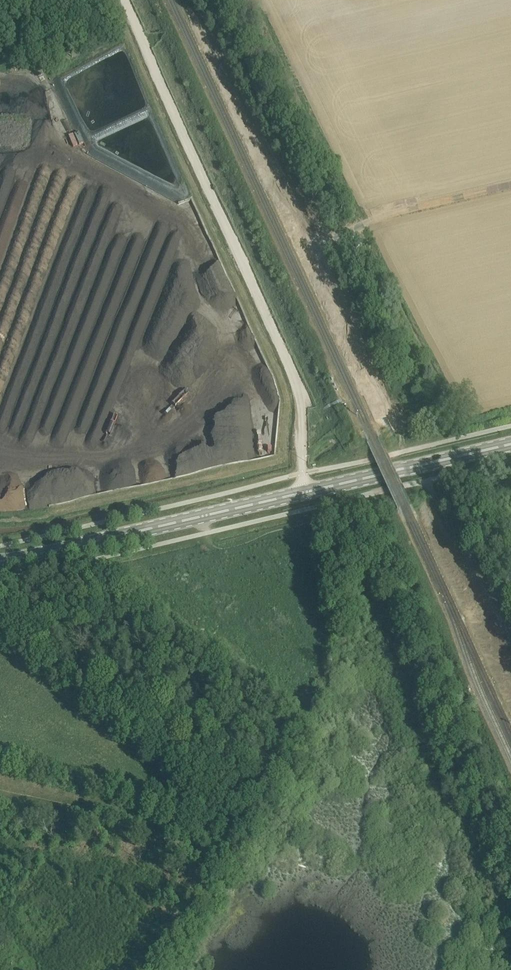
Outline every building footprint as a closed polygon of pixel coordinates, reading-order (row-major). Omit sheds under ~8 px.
[(72,147),(84,142),(80,131),(68,136),(72,147)]
